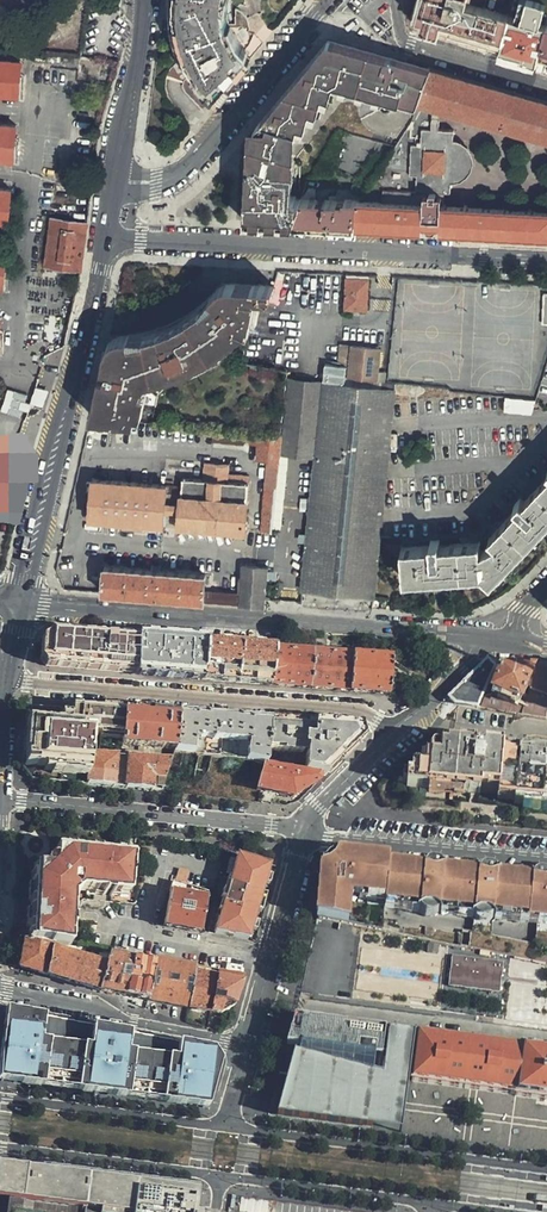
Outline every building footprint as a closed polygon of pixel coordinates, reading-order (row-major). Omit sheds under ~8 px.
[(79,54),(83,45),(89,0),(0,0),(0,47),(79,54)] [(184,51),(179,38),(177,24),(177,6),(178,0),(169,0),(168,18),(168,22),(169,36),(169,37),(174,53),(177,61),(181,70),(182,73),(191,87),(198,95),(211,107),(218,99),(206,88),(199,79),(192,68),(184,51)] [(177,6),(177,24),(179,38),(184,51),(192,68),(199,79),(206,88),(218,99),(247,65),(233,54),(230,51),(228,47),(226,42),(224,35),(222,24),(222,13),(224,0),(178,0),(177,6)] [(251,60),(245,54),(242,51),(238,48),(235,44),(233,39),(232,34),(231,29),(231,24),(230,13),(232,0),(224,0),(222,13),(222,24),(224,35),(226,42),(228,47),(230,51),(233,54),(247,65),(251,60)] [(426,0),(418,0),(414,17),(422,19),(426,0)] [(499,51),(498,53),(497,58),(534,69),(536,62),(546,65),(546,22),(542,42),(504,31),(510,10),(486,3),(487,0),(426,0),(422,19),(421,28),(499,51)] [(242,51),(245,54),(250,47),(254,39),(256,34),(251,33),(252,27),(252,23),(251,19),(249,15),(244,11),(238,9),(235,23),(231,24),(231,29),(232,34),(233,39),(235,44),(238,48),(242,51)] [(245,221),(346,227),(354,213),(355,199),(342,199),(342,201),(338,201),(338,197),(326,196),(326,200),(314,199),(314,189),(308,189),(302,199),(282,198),(283,190),(295,190),(296,170),(283,170),(294,131),(296,124),(303,126),(306,116),(308,110),(315,111),(317,101),(319,94),(326,96),(330,83),(337,84),(345,86),(367,92),(382,96),(399,100),(400,97),(407,98),(418,101),(430,67),(335,40),(334,43),(326,41),(313,56),(318,58),(314,70),(304,68),(302,76),(299,75),(297,83),(293,82),(291,91),(288,90),(285,98),(281,97),(279,106),(274,104),(266,114),(266,118),(269,121),(267,128),(263,128),(254,163),(253,192),(247,192),(245,221)] [(318,58),(313,56),(304,68),(314,70),(318,58)] [(21,61),(12,61),(0,60),(0,94),(18,95),(21,61)] [(346,227),(409,230),(409,225),(414,226),(416,230),(420,231),(422,227),(430,227),(430,231),(546,237),(546,102),(430,67),(418,101),(412,120),(354,213),(346,227)] [(326,96),(319,94),(317,101),(324,103),(326,96)] [(400,97),(399,100),(398,104),(405,106),(407,98),(400,97)] [(315,111),(308,110),(306,116),(313,118),(315,111)] [(266,118),(266,114),(258,125),(256,129),(253,133),(252,138),(251,141),(250,144),(249,149),(248,155),(248,163),(247,192),(253,192),(254,163),(263,128),(267,128),(269,121),(266,118)] [(303,126),(296,124),(294,131),(301,133),(303,126)] [(16,126),(0,125),(0,159),(14,160),(16,126)] [(11,190),(0,189),(0,222),(8,223),(11,190)] [(342,199),(355,199),(355,192),(339,191),(338,197),(338,201),(342,201),(342,199)] [(92,193),(84,192),(82,211),(90,212),(92,193)] [(82,271),(89,223),(51,218),(44,266),(82,271)] [(367,310),(368,279),(346,279),(345,310),(367,310)] [(216,350),(227,342),(234,335),(239,328),(250,329),(258,298),(270,297),(274,285),(222,283),(218,289),(212,295),(202,303),(183,317),(169,324),(151,331),(139,334),(128,336),(113,337),(110,348),(99,402),(141,406),(145,384),(142,383),(144,377),(152,377),(167,373),(181,368),(195,362),(205,357),(216,350)] [(145,384),(141,406),(139,420),(145,420),(152,383),(172,378),(184,374),(200,367),(212,360),(229,347),(241,335),(249,335),(250,329),(239,328),(234,335),(227,342),(216,350),(205,357),(195,362),(181,368),(167,373),(152,377),(144,377),(142,383),(145,384)] [(376,379),(380,350),(350,347),(349,363),(348,376),(376,379)] [(42,363),(58,368),(63,356),(45,351),(42,363)] [(348,376),(349,363),(325,361),(323,379),(347,381),(348,376)] [(312,454),(319,382),(288,379),(284,432),(282,451),(312,454)] [(300,590),(372,597),(377,543),(393,389),(322,382),(300,590)] [(25,412),(25,392),(6,392),(6,412),(25,412)] [(532,415),(536,401),(505,398),(504,412),(532,415)] [(242,443),(243,429),(214,427),(212,441),(242,443)] [(258,443),(256,458),(267,459),(261,531),(271,532),(279,461),(282,451),(284,432),(249,430),(247,442),(258,443)] [(244,531),(249,483),(227,482),(228,474),(229,465),(204,463),(203,479),(175,478),(175,486),(92,480),(89,520),(124,522),(141,523),(163,525),(178,526),(244,531)] [(227,482),(249,483),(250,475),(228,474),(227,482)] [(411,571),(489,565),(498,573),(546,522),(546,476),(531,493),(528,489),(521,496),(524,500),(497,529),(502,536),(488,542),(488,534),(448,538),(447,532),(438,533),(438,538),(410,540),(411,571)] [(239,590),(238,604),(265,606),(266,588),(268,564),(242,562),(239,590)] [(210,602),(211,589),(212,575),(104,567),(101,594),(210,602)] [(211,589),(210,602),(238,604),(239,590),(211,589)] [(42,641),(37,661),(44,667),(134,675),(136,638),(109,635),(55,630),(42,641)] [(136,638),(134,675),(199,679),(202,643),(170,641),(136,638)] [(269,685),(271,649),(251,647),(222,645),(202,643),(199,679),(269,685)] [(308,688),(311,652),(292,650),(271,649),(269,685),(308,688)] [(347,692),(351,655),(311,652),(308,688),(347,692)] [(389,658),(351,655),(347,692),(387,695),(389,658)] [(453,705),(456,705),(457,705),(477,708),(493,668),(486,659),(466,680),(448,698),(453,705)] [(499,672),(492,690),(494,691),(492,695),(484,697),(480,708),(545,720),(546,711),(546,670),(520,668),(514,667),(499,672)] [(30,780),(87,785),(89,753),(119,756),(120,746),(122,710),(100,707),(99,711),(95,711),(95,708),(77,706),(77,710),(70,709),(69,718),(57,717),(58,710),(31,707),(29,723),(25,722),(23,747),(21,771),(30,780)] [(174,750),(176,714),(122,709),(122,710),(120,746),(174,750)] [(199,756),(257,763),(265,763),(266,752),(268,721),(176,714),(174,750),(199,756)] [(303,771),(318,774),(324,775),(343,756),(342,755),(358,740),(357,734),(356,728),(329,726),(297,723),(268,721),(266,752),(300,754),(303,752),(303,748),(305,749),(303,771)] [(500,753),(500,751),(451,746),(441,745),(440,751),(431,749),(429,760),(422,759),(422,771),(410,769),(410,777),(407,777),(405,789),(477,797),(478,792),(496,794),(496,797),(515,799),(514,801),(546,805),(546,757),(500,753)] [(23,747),(20,747),(18,767),(24,779),(30,780),(21,771),(23,747)] [(87,785),(161,791),(170,762),(119,756),(89,753),(87,785)] [(295,797),(317,783),(318,778),(318,774),(303,771),(265,763),(257,763),(251,789),(257,790),(260,790),(295,797)] [(36,942),(53,946),(66,948),(67,937),(71,937),(73,938),(75,912),(73,912),(69,912),(70,895),(83,889),(94,890),(94,893),(94,896),(120,898),(120,896),(120,888),(130,889),(133,859),(126,859),(127,855),(127,853),(117,852),(100,851),(91,851),(73,849),(65,849),(65,854),(56,853),(55,859),(55,868),(44,867),(39,867),(39,876),(31,875),(30,885),(30,902),(30,909),(29,927),(29,935),(36,935),(36,942)] [(269,865),(238,856),(231,879),(229,887),(228,891),(224,890),(221,900),(225,901),(225,903),(222,911),(216,935),(247,940),(250,930),(253,922),(255,912),(261,893),(263,884),(266,875),(269,865)] [(544,879),(544,881),(538,881),(538,878),(537,878),(534,877),(532,875),(531,876),(517,875),(515,873),(512,873),(511,874),(496,873),(495,871),(491,874),(489,874),(489,876),(482,876),(483,873),(480,873),(479,872),(477,870),(477,869),(475,871),(462,870),(460,868),(457,868),(456,869),(442,868),(441,866),(437,869),(434,869),(434,871),(428,871),(428,868),(424,867),(423,864),(421,866),(409,865),(407,863),(405,863),(404,868),(386,867),(387,861),(331,856),(332,857),(330,861),(330,863),(325,867),(324,866),(322,867),(320,867),(315,919),(360,928),(380,932),(383,910),(472,918),(493,919),(537,923),(546,924),(546,879),(544,879)] [(55,868),(55,859),(51,859),(44,862),(44,867),(55,868)] [(39,876),(39,867),(31,866),(31,875),(39,876)] [(174,882),(185,886),(189,872),(178,869),(174,882)] [(171,882),(163,925),(201,932),(207,892),(185,886),(174,882),(171,882)] [(69,912),(73,912),(74,900),(87,893),(94,893),(94,890),(83,889),(70,895),(69,912)] [(266,895),(261,893),(255,912),(260,914),(266,895)] [(546,965),(546,924),(537,923),(535,945),(491,937),(493,919),(472,918),(471,934),(468,934),(466,949),(511,958),(546,965)] [(253,922),(250,930),(255,932),(258,923),(253,922)] [(20,969),(46,976),(52,951),(53,946),(36,942),(29,941),(18,940),(7,938),(8,950),(14,959),(19,968),(20,969)] [(440,941),(428,940),(426,952),(438,954),(440,941)] [(111,993),(125,996),(133,954),(111,950),(110,955),(108,954),(104,967),(99,991),(111,993)] [(84,987),(99,991),(104,967),(52,951),(46,976),(59,980),(84,987)] [(136,998),(146,1000),(154,958),(133,954),(125,996),(136,998)] [(452,955),(448,986),(501,993),(505,962),(452,955)] [(154,958),(146,1000),(167,1004),(188,1008),(194,973),(195,966),(154,958)] [(217,971),(195,966),(194,973),(216,977),(217,971)] [(240,976),(217,971),(216,977),(239,981),(240,976)] [(198,1010),(209,1012),(216,977),(194,973),(188,1008),(198,1010)] [(220,1015),(234,1007),(235,1005),(241,982),(239,981),(216,977),(209,1012),(214,1014),(220,1015)] [(8,1010),(4,1042),(1,1081),(32,1085),(94,1093),(161,1102),(208,1108),(220,1061),(212,1049),(8,1010)] [(278,1018),(271,1071),(286,1073),(280,1117),(375,1129),(382,1070),(413,1074),(412,1080),(546,1098),(546,1051),(418,1034),(418,1036),(415,1057),(384,1053),(387,1032),(278,1018)] [(418,1036),(387,1032),(384,1053),(415,1057),(418,1036)] [(412,1080),(413,1074),(382,1070),(375,1129),(406,1133),(412,1080)] [(198,1187),(0,1162),(0,1211),(194,1211),(198,1187)]
